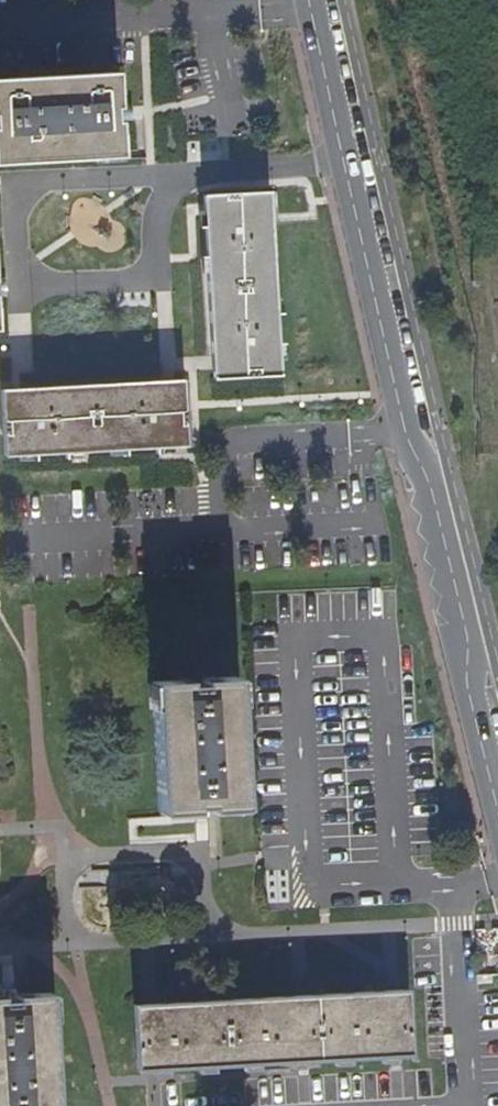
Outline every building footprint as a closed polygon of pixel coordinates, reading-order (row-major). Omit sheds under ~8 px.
[(117,71),(0,77),(0,164),(121,156),(119,118),(117,71)] [(213,377),(278,373),(267,192),(201,196),(203,231),(210,336),(213,377)] [(182,379),(145,382),(34,389),(0,391),(0,417),(2,457),(186,447),(182,379)] [(241,805),(235,677),(150,682),(157,810),(194,808),(205,807),(207,807),(220,806),(241,805)] [(143,1004),(133,1005),(135,1068),(148,1068),(408,1055),(406,990),(399,990),(385,991),(370,992),(307,995),(296,996),(262,997),(170,1003),(158,1003),(143,1004)] [(50,994),(28,995),(0,997),(0,1105),(55,1105),(53,1058),(50,994)]
